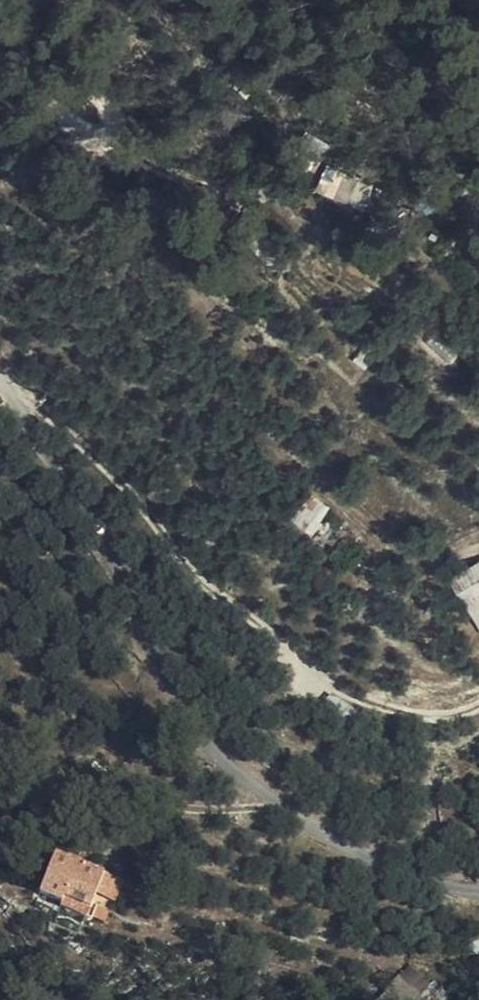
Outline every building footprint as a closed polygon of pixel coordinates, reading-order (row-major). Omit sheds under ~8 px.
[(323,166),(314,194),(363,210),(372,182),(323,166)] [(309,495),(292,523),(312,535),(328,506),(309,495)] [(97,902),(110,868),(60,847),(44,887),(67,896),(70,890),(97,902)] [(92,914),(97,902),(70,890),(67,896),(64,903),(92,914)] [(381,996),(386,999),(415,999),(430,981),(407,963),(381,996)]
